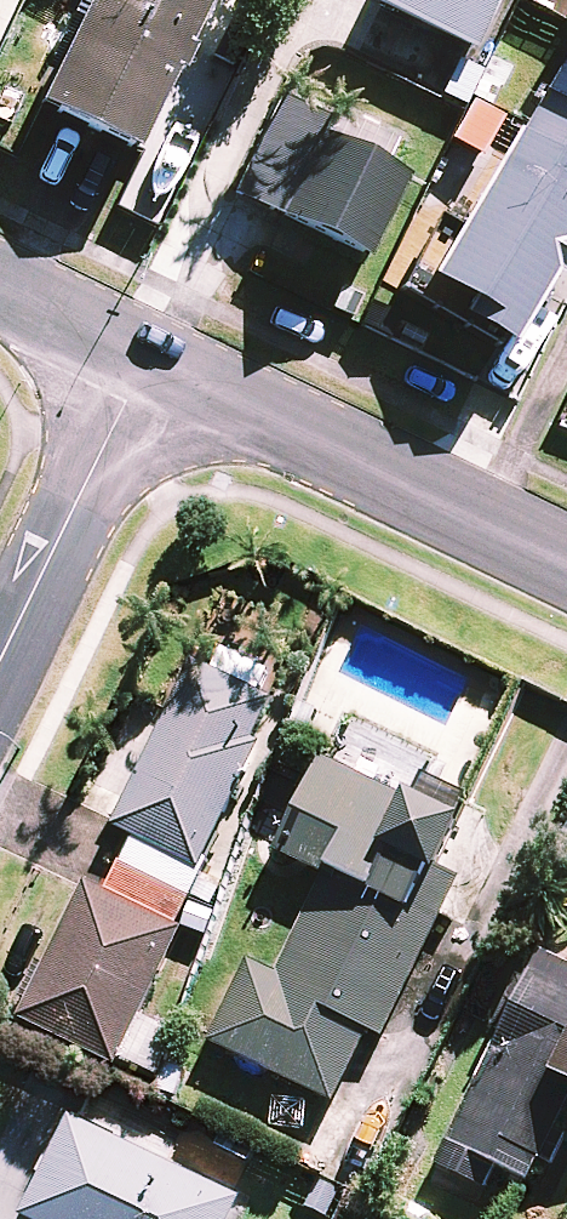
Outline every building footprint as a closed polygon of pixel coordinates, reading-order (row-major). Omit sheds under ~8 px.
[(216,0),(102,0),(97,9),(89,5),(38,111),(139,159),(216,0)] [(474,54),(500,0),(375,0),(373,5),(474,54)] [(566,108),(566,59),(552,86),(546,95),(566,108)] [(546,95),(546,96),(435,279),(427,293),(511,344),(566,251),(566,108),(546,95)] [(505,119),(474,102),(453,141),(485,157),(505,119)] [(279,103),(233,196),(369,263),(410,179),(322,136),(327,127),(279,103)] [(111,827),(132,837),(200,869),(261,743),(252,739),(272,697),(192,659),(111,827)] [(457,821),(323,757),(277,854),(325,877),(279,974),(249,960),(210,1042),(332,1101),(367,1028),(380,1034),(454,881),(433,871),(457,821)] [(120,862),(190,896),(202,870),(200,869),(132,837),(120,862)] [(176,925),(190,896),(120,862),(106,892),(176,925)] [(19,1019),(116,1065),(181,928),(176,925),(106,892),(85,882),(19,1019)] [(538,954),(437,1164),(483,1186),(493,1164),(530,1182),(560,1119),(566,1122),(566,968),(538,954)] [(21,1216),(27,1218),(228,1218),(239,1196),(70,1115),(21,1216)]
